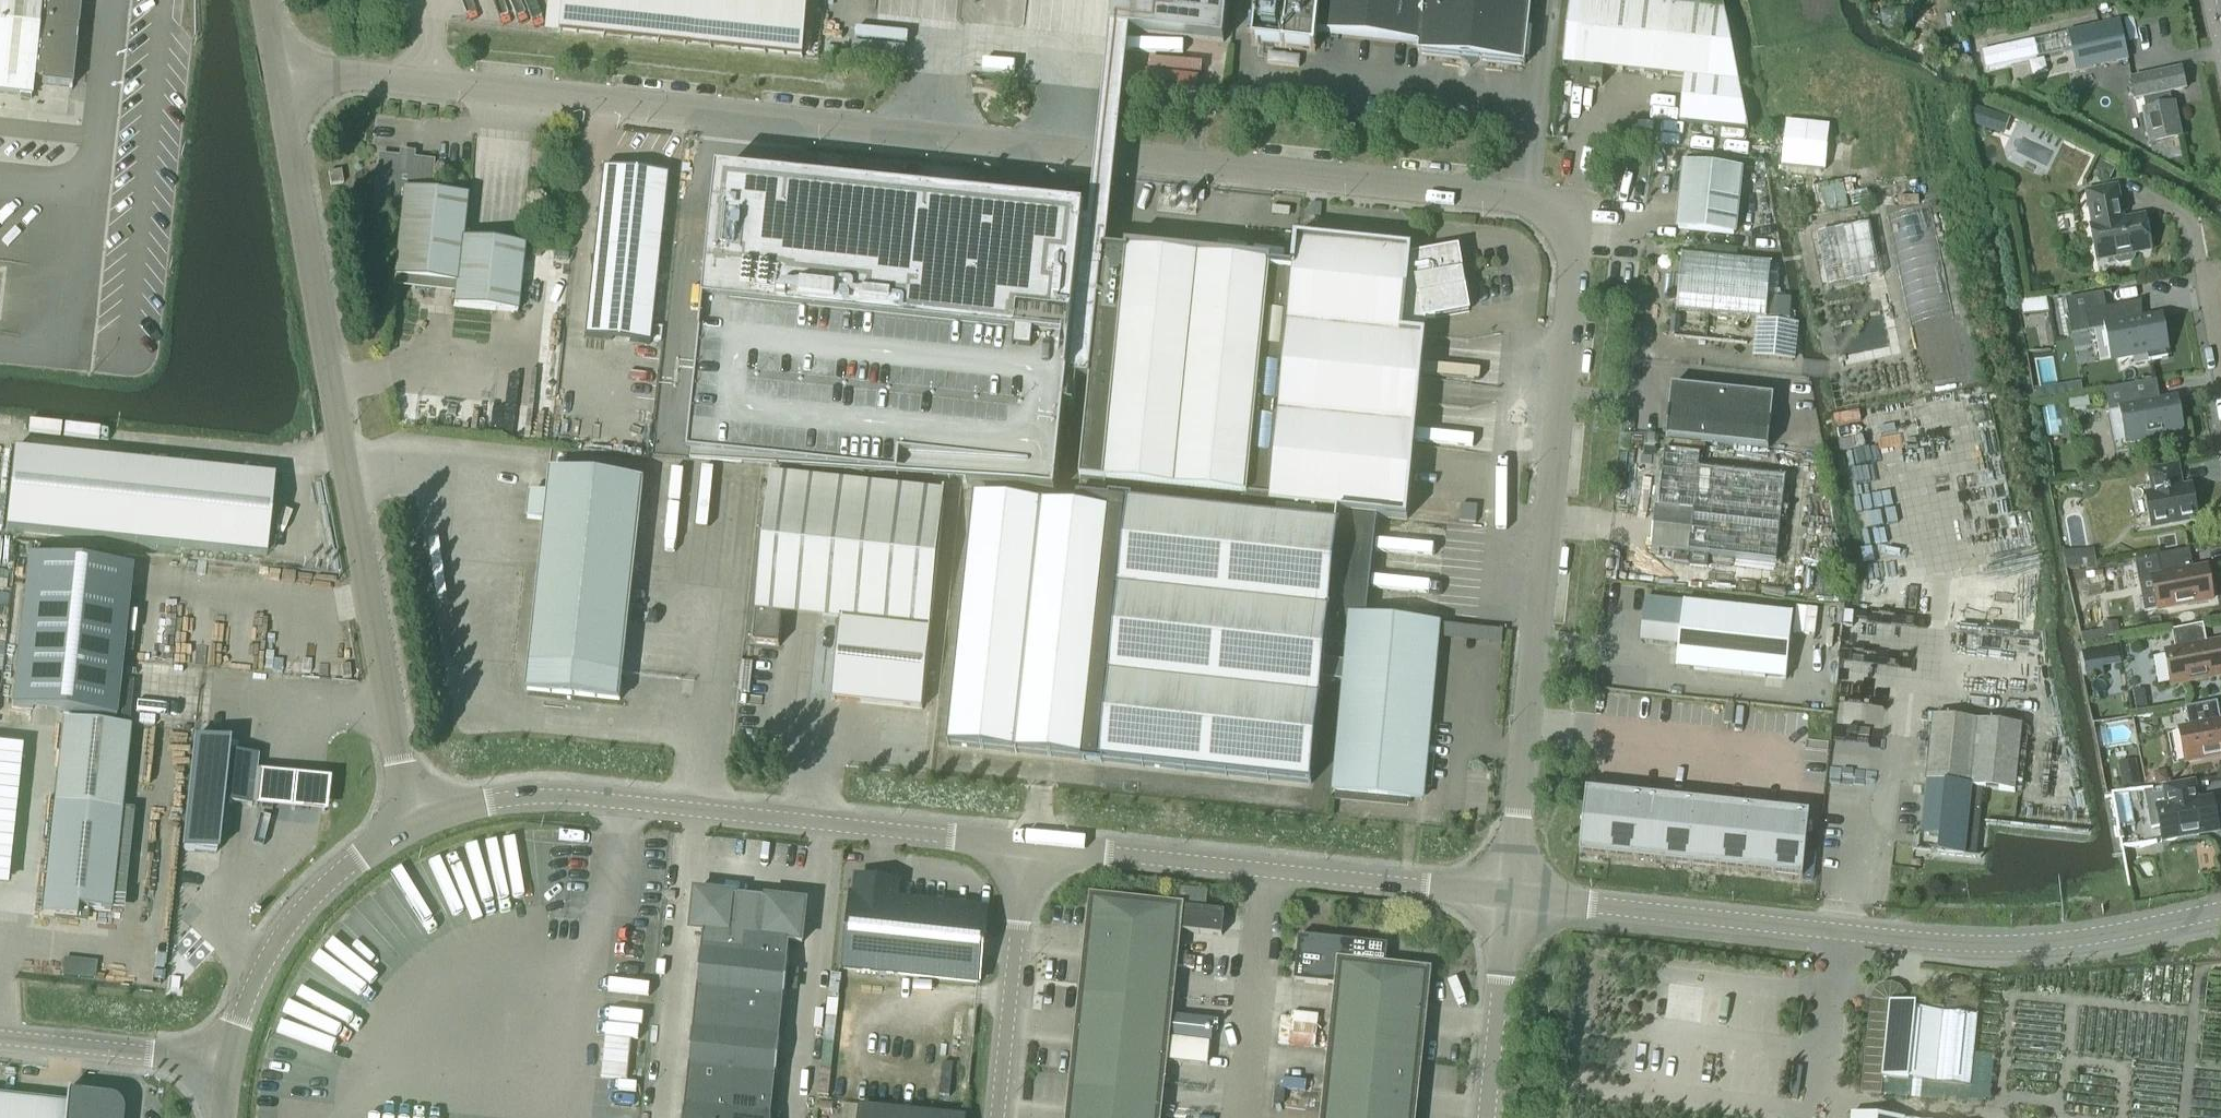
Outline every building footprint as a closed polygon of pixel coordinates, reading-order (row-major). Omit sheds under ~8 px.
[(31,97),(32,84),(71,88),(75,44),(76,35),(80,0),(0,0),(0,94),(31,97)] [(557,33),(803,58),(809,0),(560,0),(557,33)] [(1115,8),(1112,8),(1109,31),(1110,31),(1097,155),(1089,224),(1084,223),(1081,247),(1107,249),(1116,157),(1129,33),(1223,43),(1228,0),(1116,0),(1115,8)] [(1252,46),(1315,53),(1317,35),(1419,46),(1418,55),(1462,59),(1470,69),(1480,61),(1525,66),(1532,0),(1257,0),(1252,46)] [(1563,64),(1569,65),(1568,77),(1574,78),(1573,88),(1595,91),(1596,86),(1602,86),(1603,75),(1609,75),(1610,70),(1685,78),(1680,124),(1748,130),(1722,0),(1718,0),(1570,0),(1563,64)] [(2067,32),(2071,51),(2075,70),(2076,71),(2126,59),(2117,20),(2067,32)] [(2061,34),(1982,52),(1986,70),(2071,51),(2067,32),(2061,34)] [(2170,106),(2167,92),(2184,88),(2179,67),(2131,78),(2136,100),(2143,98),(2145,110),(2142,111),(2150,143),(2181,136),(2173,105),(2170,106)] [(1990,77),(1993,92),(2009,89),(2006,74),(1990,77)] [(1973,107),(1967,125),(1988,131),(1994,113),(1973,107)] [(429,193),(432,163),(379,157),(373,211),(400,214),(393,279),(455,285),(453,307),(516,314),(523,246),(462,240),(466,197),(429,193)] [(2098,160),(2090,176),(2100,182),(2102,178),(2109,181),(2116,170),(2098,160)] [(1678,230),(1734,235),(1740,171),(1685,165),(1678,230)] [(584,338),(649,345),(667,176),(602,169),(584,338)] [(341,171),(328,173),(330,186),(343,184),(341,171)] [(708,274),(691,438),(968,466),(966,487),(1028,493),(1055,496),(1064,409),(1068,379),(1077,380),(1089,381),(1090,381),(1103,252),(1106,253),(1107,249),(1081,247),(1084,223),(1085,214),(1082,214),(1026,208),(1027,200),(1026,200),(1025,202),(1008,200),(1008,198),(1007,198),(1006,206),(980,203),(979,204),(876,193),(876,192),(788,183),(788,184),(718,176),(708,274)] [(2118,187),(2087,193),(2093,226),(2090,227),(2096,255),(2115,252),(2116,258),(2117,262),(2120,264),(2132,262),(2134,258),(2133,255),(2152,251),(2146,216),(2124,220),(2118,187)] [(1807,219),(1796,221),(1798,231),(1804,230),(1808,225),(1807,219)] [(1870,225),(1817,236),(1827,289),(1880,279),(1870,225)] [(972,501),(947,751),(1312,787),(1325,645),(1348,648),(1351,618),(1367,619),(1374,542),(1377,510),(1407,513),(1426,320),(1468,312),(1457,251),(1410,260),(1410,251),(1296,240),(1293,271),(1270,269),(1270,266),(1126,251),(1126,254),(1106,253),(1103,252),(1090,381),(1089,381),(1079,481),(1241,497),(1239,518),(1128,507),(1127,517),(972,501)] [(1682,254),(1676,315),(1677,315),(1677,313),(1766,321),(1765,328),(1758,328),(1755,357),(1793,361),(1796,331),(1796,328),(1795,328),(1789,327),(1791,303),(1791,300),(1790,300),(1781,299),(1779,289),(1780,277),(1777,277),(1778,266),(1771,265),(1771,264),(1683,256),(1683,254),(1682,254)] [(2111,292),(2066,300),(2072,335),(2104,330),(2110,360),(2122,357),(2147,353),(2148,362),(2168,358),(2167,353),(2169,353),(2163,317),(2160,318),(2143,321),(2142,317),(2140,304),(2142,304),(2142,302),(2142,301),(2138,302),(2138,303),(2106,309),(2104,295),(2110,294),(2110,295),(2112,295),(2111,292)] [(2086,394),(2084,381),(2071,383),(2073,396),(2086,394)] [(2105,392),(2109,414),(2122,412),(2127,442),(2162,436),(2163,445),(2183,442),(2175,401),(2160,404),(2156,382),(2105,392)] [(1671,387),(1666,440),(1768,450),(1774,398),(1671,387)] [(5,529),(266,556),(274,478),(13,451),(5,529)] [(1656,511),(1651,551),(1776,565),(1786,482),(1698,472),(1699,458),(1666,455),(1660,512),(1656,511)] [(2153,496),(2146,497),(2152,527),(2197,519),(2191,489),(2182,491),(2177,467),(2149,473),(2153,496)] [(550,472),(526,692),(620,702),(644,482),(550,472)] [(771,480),(753,645),(779,647),(783,613),(840,619),(831,701),(922,711),(931,628),(944,498),(771,480)] [(2092,550),(2065,555),(2067,569),(2095,565),(2092,550)] [(2158,557),(2135,561),(2139,582),(2153,579),(2159,611),(2212,601),(2206,570),(2193,572),(2190,551),(2158,557)] [(27,558),(10,710),(115,721),(131,569),(27,558)] [(1645,599),(1640,643),(1678,647),(1676,670),(1786,681),(1793,615),(1645,599)] [(1351,618),(1348,648),(1335,793),(1422,801),(1438,626),(1367,619),(1351,618)] [(2082,635),(2084,647),(2107,642),(2107,640),(2121,637),(2118,622),(2103,625),(2104,631),(2082,635)] [(2167,655),(2173,687),(2220,677),(2220,651),(2220,645),(2207,647),(2203,627),(2173,633),(2176,653),(2167,655)] [(2078,650),(2082,671),(2100,668),(2096,647),(2078,650)] [(2137,712),(2148,710),(2146,697),(2135,699),(2137,712)] [(2180,734),(2186,764),(2220,757),(2220,723),(2217,705),(2186,711),(2190,732),(2180,734)] [(1912,854),(1975,860),(1982,791),(2015,795),(2021,728),(1935,720),(1933,720),(1921,837),(1914,837),(1912,854)] [(183,851),(216,854),(221,804),(228,804),(251,807),(251,805),(255,769),(256,756),(227,753),(228,742),(195,738),(183,851)] [(329,777),(255,769),(251,805),(326,812),(329,777)] [(2162,773),(2155,774),(2157,785),(2168,783),(2166,776),(2162,773)] [(2195,783),(2112,797),(2121,850),(2167,842),(2168,842),(2169,843),(2171,843),(2173,842),(2175,842),(2176,841),(2177,840),(2218,833),(2212,801),(2199,804),(2195,783)] [(1586,791),(1579,856),(1607,859),(1614,794),(1586,791)] [(1614,794),(1607,859),(1635,862),(1642,797),(1614,794)] [(1642,797),(1635,862),(1663,865),(1670,799),(1642,797)] [(1670,799),(1663,865),(1691,868),(1698,802),(1670,799)] [(1698,802),(1691,868),(1719,870),(1726,805),(1698,802)] [(54,804),(42,915),(54,917),(76,919),(77,908),(88,909),(110,912),(121,811),(54,804)] [(1726,805),(1719,870),(1747,873),(1753,808),(1726,805)] [(1753,808),(1747,873),(1774,876),(1781,811),(1753,808)] [(1781,811),(1774,876),(1803,879),(1809,814),(1781,811)] [(896,900),(899,883),(856,878),(855,896),(851,896),(843,970),(980,984),(987,910),(896,900)] [(695,892),(691,932),(702,933),(702,940),(746,944),(747,937),(751,898),(695,892)] [(751,898),(747,937),(790,942),(790,943),(802,944),(806,904),(751,898)] [(1069,1117),(1159,1117),(1164,1062),(1207,1067),(1210,1045),(1167,1041),(1167,1038),(1211,1043),(1213,1022),(1169,1018),(1178,932),(1222,937),(1224,914),(1206,912),(1178,909),(1092,900),(1069,1117)] [(746,944),(742,976),(787,981),(789,964),(788,964),(789,953),(790,943),(790,942),(747,937),(746,944)] [(1428,973),(1385,969),(1387,947),(1299,938),(1294,983),(1337,987),(1324,1117),(1413,1117),(1428,973)] [(700,955),(698,971),(742,976),(746,944),(702,940),(701,947),(700,955)] [(63,959),(61,977),(95,981),(97,963),(63,959)] [(697,987),(694,1011),(738,1015),(742,976),(698,971),(696,987),(697,987)] [(742,976),(738,1015),(782,1020),(785,997),(787,981),(742,976)] [(1872,1001),(1863,1095),(1881,1097),(1883,1079),(1905,1082),(1909,1082),(1970,1088),(1977,1017),(1944,1014),(1916,1011),(1916,1008),(1916,1007),(1908,1006),(1906,1005),(1906,1004),(1905,997),(1904,996),(1899,990),(1898,989),(1891,987),(1890,986),(1883,988),(1882,988),(1876,993),(1875,994),(1873,1001),(1872,1001)] [(1945,1002),(1944,1013),(1976,1016),(1977,1005),(1945,1002)] [(692,1031),(689,1049),(734,1054),(738,1015),(694,1011),(692,1031)] [(738,1015),(734,1054),(778,1059),(780,1042),(782,1020),(738,1015)] [(688,1066),(686,1089),(730,1093),(734,1054),(689,1049),(688,1066)] [(734,1054),(730,1093),(774,1098),(776,1075),(777,1075),(778,1059),(734,1054)] [(682,1117),(727,1117),(730,1093),(686,1089),(683,1111),(682,1117)] [(68,1095),(68,1092),(66,1092),(64,1105),(0,1098),(0,1117),(121,1117),(121,1115),(120,1115),(120,1111),(119,1107),(116,1103),(112,1101),(107,1100),(107,1099),(68,1095)] [(727,1117),(771,1117),(774,1098),(730,1093),(727,1117)] [(823,1112),(836,1113),(837,1106),(824,1104),(823,1112)] [(860,1108),(847,1107),(846,1117),(859,1117),(860,1108)] [(938,1116),(861,1108),(860,1117),(957,1117),(938,1116)]
